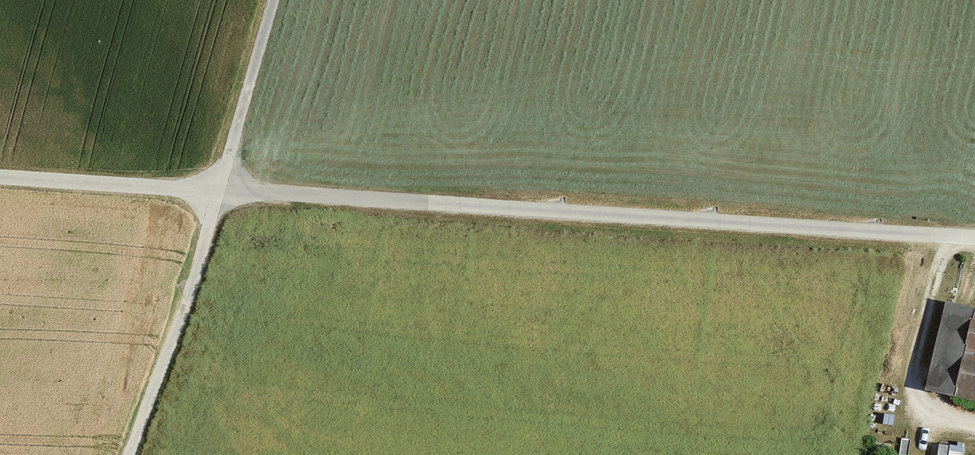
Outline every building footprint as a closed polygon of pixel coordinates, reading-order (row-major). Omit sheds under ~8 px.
[(946,304),(927,388),(974,399),(974,311),(946,304)]
